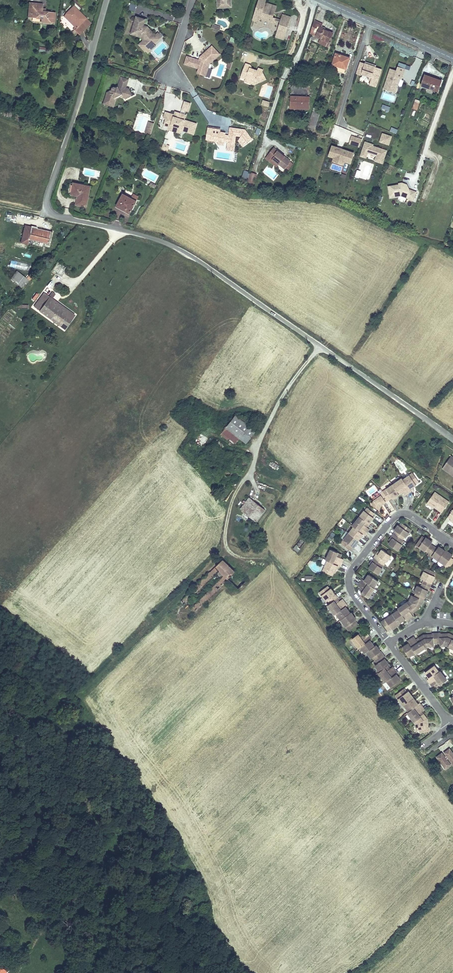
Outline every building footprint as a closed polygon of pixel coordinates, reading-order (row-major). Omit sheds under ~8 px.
[(264,2),(265,0),(259,0),(253,19),(258,21),(259,18),(273,22),(274,18),(272,17),(273,17),(271,13),(272,11),(272,8),(264,5),(264,2)] [(276,6),(264,2),(264,5),(272,8),(272,11),(271,13),(273,17),(276,6)] [(31,7),(30,21),(39,22),(39,26),(46,26),(46,23),(51,23),(51,15),(40,14),(41,8),(31,7)] [(79,29),(75,32),(74,33),(79,38),(91,25),(73,8),(65,16),(79,29)] [(46,23),(46,26),(54,27),(54,15),(51,15),(51,23),(46,23)] [(144,25),(145,24),(147,18),(139,15),(133,31),(142,35),(147,41),(149,39),(152,41),(156,38),(154,35),(156,33),(150,26),(148,25),(148,27),(144,25)] [(62,20),(75,32),(79,29),(65,16),(62,20)] [(289,19),(282,17),(276,35),(283,37),(289,19)] [(314,21),(310,33),(328,43),(332,35),(320,29),(323,25),(314,21)] [(149,39),(147,41),(152,46),(160,38),(156,33),(154,35),(156,38),(152,41),(149,39)] [(211,45),(202,53),(203,55),(200,59),(198,58),(187,55),(185,63),(197,66),(196,71),(205,73),(208,62),(218,54),(211,45)] [(350,59),(338,55),(334,65),(346,69),(350,59)] [(246,62),(239,78),(245,81),(245,78),(253,80),(255,83),(265,78),(262,71),(262,68),(258,67),(257,71),(254,70),(254,68),(249,66),(250,63),(246,62)] [(361,63),(357,75),(362,76),(362,75),(370,78),(369,80),(372,81),(370,86),(376,87),(377,87),(382,70),(376,68),(365,64),(361,63)] [(398,72),(392,70),(385,90),(396,93),(400,80),(401,80),(403,81),(406,70),(399,67),(398,72)] [(107,101),(116,103),(118,95),(123,92),(129,92),(131,94),(135,92),(131,85),(129,85),(132,77),(124,74),(121,84),(120,84),(120,87),(117,89),(115,88),(110,91),(107,101)] [(441,82),(424,76),(421,86),(438,92),(441,82)] [(118,95),(116,103),(119,104),(121,96),(124,95),(129,96),(131,94),(129,92),(123,92),(118,95)] [(295,106),(309,106),(309,97),(291,97),(290,108),(296,109),(295,106)] [(169,117),(166,116),(164,123),(167,124),(171,122),(181,125),(184,129),(195,133),(198,123),(186,118),(188,114),(182,112),(181,114),(175,113),(171,111),(169,117)] [(151,134),(154,122),(148,120),(145,132),(151,134)] [(171,122),(167,124),(169,128),(179,131),(184,129),(181,125),(171,122)] [(211,125),(210,136),(218,137),(218,139),(223,140),(223,137),(228,138),(228,141),(234,142),(235,133),(240,133),(238,135),(244,143),(252,137),(244,127),(232,125),(231,130),(230,130),(229,132),(225,132),(226,130),(220,129),(220,126),(211,125)] [(389,145),(392,135),(382,132),(379,142),(389,145)] [(359,148),(362,138),(351,135),(349,145),(359,148)] [(300,149),(301,146),(287,140),(286,144),(300,149)] [(383,163),(387,148),(364,142),(360,156),(383,163)] [(345,161),(351,163),(355,151),(332,144),(328,156),(333,158),(332,160),(344,164),(345,161)] [(276,157),(273,161),(284,171),(291,163),(275,148),(271,153),(276,157)] [(271,164),(273,161),(276,157),(271,153),(266,159),(271,164)] [(250,170),(247,180),(253,181),(256,172),(250,170)] [(388,185),(390,196),(401,195),(413,200),(416,191),(409,189),(407,184),(402,182),(398,182),(399,183),(388,185)] [(74,183),(71,195),(78,197),(81,197),(79,206),(86,207),(91,187),(74,183)] [(131,212),(137,201),(123,194),(117,206),(125,211),(126,209),(131,212)] [(22,243),(27,244),(29,239),(47,244),(50,232),(36,229),(37,228),(31,227),(31,228),(26,227),(22,243)] [(28,271),(30,264),(10,260),(9,267),(28,271)] [(11,279),(22,287),(26,283),(27,283),(29,281),(17,271),(11,279)] [(40,310),(60,325),(68,314),(54,304),(56,301),(52,299),(56,294),(53,292),(50,297),(40,310)] [(40,310),(50,297),(45,294),(35,307),(40,310)] [(68,314),(60,325),(64,328),(74,315),(56,301),(54,304),(68,314)] [(225,428),(245,444),(255,431),(235,416),(225,428)] [(181,451),(182,453),(189,445),(190,446),(193,443),(190,441),(181,451)] [(243,459),(240,463),(246,468),(249,463),(243,459)] [(246,468),(240,463),(227,480),(233,484),(246,468)] [(383,495),(376,500),(374,504),(381,508),(383,504),(394,497),(395,498),(401,494),(400,492),(403,490),(404,492),(406,495),(413,490),(412,489),(418,485),(417,483),(421,481),(417,475),(413,477),(412,475),(405,479),(404,478),(385,491),(381,493),(383,495)] [(444,512),(451,502),(436,492),(429,503),(435,508),(436,506),(438,505),(442,508),(441,509),(440,510),(444,512)] [(249,498),(241,509),(256,521),(264,510),(249,498)] [(342,543),(351,550),(354,546),(355,547),(358,543),(357,542),(359,539),(360,539),(364,534),(366,535),(371,528),(368,526),(366,525),(368,522),(370,523),(375,517),(373,515),(375,512),(369,507),(367,510),(366,510),(354,525),(355,526),(348,536),(349,537),(347,540),(345,539),(342,543)] [(393,534),(402,540),(404,537),(405,537),(409,532),(407,531),(409,528),(403,523),(400,527),(399,526),(398,525),(395,530),(396,531),(394,534),(393,534)] [(332,532),(327,539),(330,541),(335,534),(332,532)] [(395,535),(388,544),(397,550),(401,544),(401,543),(403,540),(393,534),(395,535)] [(429,552),(434,546),(431,544),(432,541),(426,537),(425,538),(422,536),(418,542),(421,544),(419,546),(426,551),(426,550),(429,552)] [(294,549),(298,551),(305,542),(301,539),(294,549)] [(437,548),(434,546),(429,552),(433,555),(432,555),(439,560),(445,550),(439,546),(437,548)] [(328,568),(327,571),(333,575),(335,571),(336,572),(339,565),(341,566),(345,558),(341,557),(339,556),(341,552),(333,548),(328,559),(329,560),(326,567),(328,568)] [(377,558),(386,565),(388,562),(389,562),(394,556),(385,550),(383,553),(379,559),(377,558)] [(445,550),(439,560),(442,562),(443,561),(446,563),(445,565),(444,566),(448,569),(452,563),(452,559),(451,558),(452,555),(449,552),(448,554),(447,553),(447,552),(445,550)] [(386,565),(377,558),(377,559),(378,560),(374,566),(372,569),(380,575),(385,569),(384,568),(386,565)] [(192,609),(195,612),(228,579),(235,572),(223,560),(180,602),(183,605),(216,573),(218,570),(224,576),(222,579),(192,609)] [(424,580),(422,584),(429,587),(435,576),(433,576),(435,572),(428,569),(427,573),(424,571),(421,578),(424,580)] [(222,579),(224,576),(218,570),(216,573),(222,579)] [(235,572),(228,579),(238,589),(245,582),(235,572)] [(362,579),(359,582),(366,587),(368,584),(373,587),(377,581),(368,574),(364,580),(362,579)] [(367,597),(374,588),(373,587),(368,584),(366,587),(359,582),(357,586),(360,588),(362,589),(360,591),(362,592),(361,593),(367,597)] [(417,586),(414,593),(416,593),(424,598),(429,587),(422,584),(421,587),(417,586)] [(346,625),(350,630),(358,623),(355,620),(357,619),(354,615),(353,616),(350,612),(351,612),(346,606),(348,605),(343,598),(340,601),(338,602),(336,599),(338,598),(339,597),(332,587),(331,588),(329,585),(323,589),(325,592),(323,594),(327,600),(329,599),(331,602),(329,604),(336,614),(337,613),(344,622),(345,621),(348,624),(346,625)] [(409,601),(407,602),(411,608),(411,609),(411,610),(413,612),(418,608),(419,606),(418,606),(421,601),(422,601),(424,598),(416,593),(414,597),(412,596),(409,601)] [(407,602),(397,609),(398,610),(402,615),(405,613),(409,619),(413,616),(410,613),(409,612),(411,610),(411,609),(411,608),(407,602)] [(402,615),(398,610),(392,614),(398,623),(404,619),(406,621),(409,619),(405,613),(402,615)] [(398,623),(392,614),(388,616),(389,618),(386,620),(385,619),(381,622),(387,630),(390,628),(391,629),(395,626),(394,625),(395,624),(396,625),(398,623)] [(392,687),(401,680),(396,674),(398,673),(393,666),(390,668),(388,670),(386,667),(388,665),(389,664),(385,658),(386,658),(376,645),(375,646),(370,640),(372,639),(367,632),(364,634),(362,636),(360,632),(353,638),(360,647),(361,646),(366,652),(367,651),(372,658),(373,656),(378,663),(376,665),(380,671),(379,672),(386,682),(387,680),(392,687)] [(427,635),(425,635),(419,638),(420,640),(421,641),(422,641),(426,647),(428,646),(434,645),(433,643),(437,643),(437,633),(433,633),(433,635),(427,635)] [(442,635),(442,633),(437,633),(437,643),(441,643),(441,645),(447,645),(449,646),(452,640),(452,636),(450,634),(448,634),(448,635),(442,635)] [(415,636),(411,638),(416,645),(412,647),(415,652),(416,653),(426,647),(422,641),(421,641),(420,640),(418,641),(417,639),(415,636)] [(416,645),(411,638),(408,640),(409,642),(403,646),(409,656),(415,652),(412,647),(416,645)] [(439,672),(434,665),(425,672),(430,678),(428,680),(430,683),(436,678),(434,675),(439,672)] [(447,680),(440,671),(439,672),(434,675),(436,678),(430,683),(432,686),(437,683),(439,685),(440,684),(441,685),(447,680)] [(427,722),(427,719),(423,714),(421,715),(419,713),(421,712),(424,709),(419,703),(418,704),(413,698),(412,699),(410,696),(411,695),(408,691),(407,692),(404,688),(396,694),(399,699),(400,698),(402,701),(401,702),(404,705),(409,711),(407,712),(416,723),(416,728),(419,728),(419,732),(429,731),(428,727),(427,727),(426,722),(427,722)] [(437,756),(440,760),(444,766),(450,762),(447,758),(449,757),(452,763),(452,752),(450,748),(445,752),(447,755),(446,756),(443,752),(437,756)]
